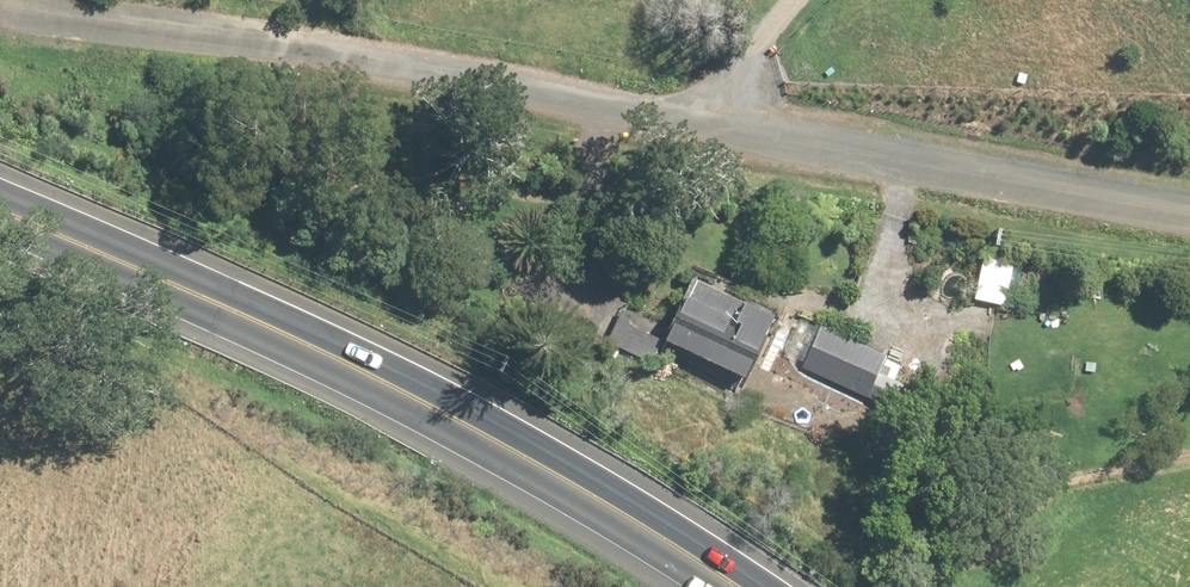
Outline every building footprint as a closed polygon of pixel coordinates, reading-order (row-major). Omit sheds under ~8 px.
[(1016,264),(985,256),(973,301),(1005,309),(1016,264)] [(773,320),(690,284),(664,343),(747,379),(773,320)] [(658,340),(620,321),(609,343),(647,362),(658,340)] [(900,367),(799,322),(782,360),(883,405),(900,367)]
